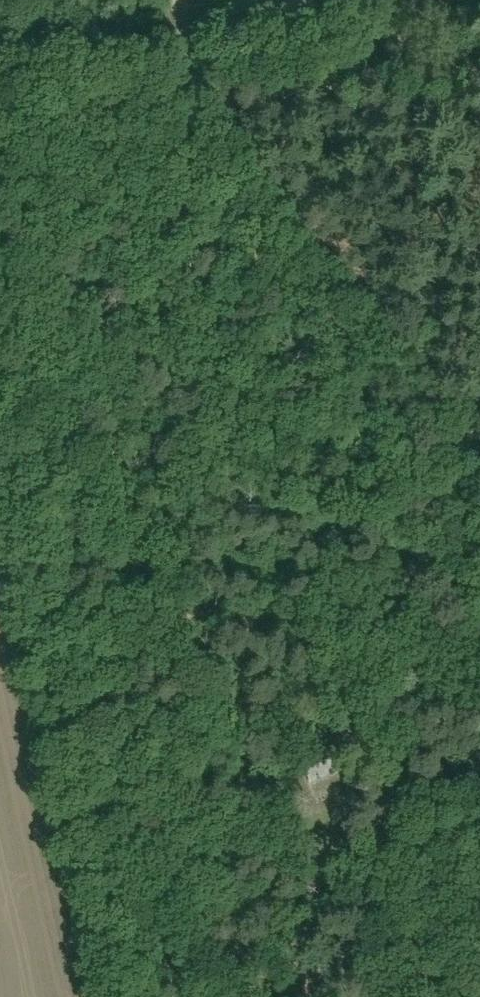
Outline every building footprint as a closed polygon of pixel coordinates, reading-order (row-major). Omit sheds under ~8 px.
[(298,46),(270,48),(271,56),(298,54),(298,46)] [(341,725),(336,730),(346,738),(351,733),(341,725)] [(311,785),(338,772),(325,746),(298,758),(311,785)]
